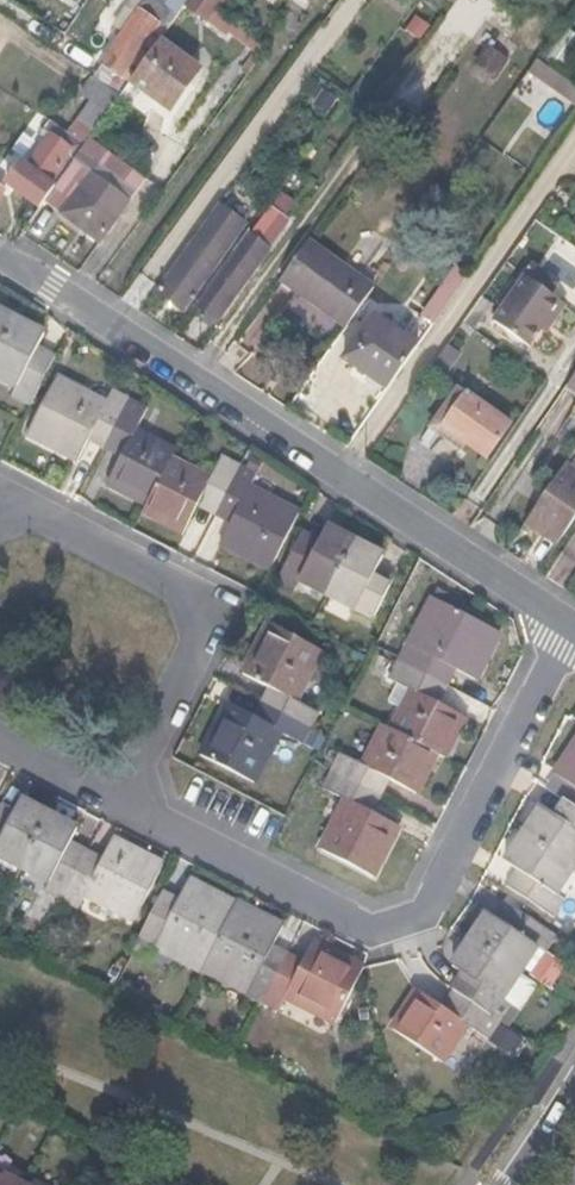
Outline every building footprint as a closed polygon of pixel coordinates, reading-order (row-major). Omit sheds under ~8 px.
[(122,97),(125,94),(163,40),(186,7),(191,0),(166,0),(161,8),(150,0),(148,0),(126,33),(96,80),(122,97)] [(126,33),(148,0),(131,0),(114,25),(126,33)] [(228,4),(223,0),(191,0),(186,7),(209,24),(213,23),(229,37),(232,33),(237,25),(221,13),(228,4)] [(432,26),(416,15),(406,31),(422,42),(432,26)] [(205,71),(163,40),(125,94),(143,107),(153,94),(175,111),(205,71)] [(510,63),(489,49),(480,63),(500,77),(510,63)] [(536,57),(526,72),(574,106),(574,85),(536,57)] [(82,120),(97,132),(122,97),(96,80),(85,96),(94,103),(82,120)] [(339,98),(324,88),(313,104),(328,114),(339,98)] [(71,135),(87,146),(94,136),(97,132),(82,120),(71,135)] [(5,182),(43,209),(49,199),(82,154),(49,131),(25,164),(20,160),(5,182)] [(87,146),(82,154),(49,199),(103,238),(132,198),(124,192),(95,171),(111,149),(94,136),(87,146)] [(111,149),(95,171),(124,192),(140,171),(111,149)] [(253,214),(228,195),(186,252),(194,258),(175,286),(191,298),(217,263),(212,260),(223,246),(227,250),(253,214)] [(291,220),(271,206),(222,273),(225,275),(203,307),(219,318),(258,265),(256,264),(291,220)] [(389,267),(327,223),(297,263),(360,308),(389,267)] [(548,293),(557,281),(533,263),(492,320),(527,346),(546,318),(552,322),(565,305),(548,293)] [(456,265),(422,314),(435,324),(469,275),(456,265)] [(483,298),(461,329),(472,336),(493,305),(483,298)] [(347,356),(390,387),(419,346),(376,315),(347,356)] [(14,324),(0,317),(0,354),(14,324)] [(14,324),(0,354),(0,383),(16,391),(12,401),(29,409),(55,358),(38,350),(42,338),(14,324)] [(449,346),(433,369),(447,380),(464,356),(449,346)] [(444,424),(469,390),(458,382),(429,425),(462,448),(467,440),(444,424)] [(86,447),(102,454),(127,404),(112,397),(106,410),(56,386),(29,438),(78,463),(86,447)] [(467,440),(487,454),(511,420),(469,390),(444,424),(467,440)] [(110,490),(148,510),(170,466),(174,458),(135,439),(147,413),(127,404),(102,454),(122,464),(110,490)] [(170,466),(148,510),(145,516),(183,537),(196,512),(215,523),(242,472),(221,461),(208,484),(170,466)] [(568,462),(528,521),(545,532),(553,520),(567,530),(574,519),(574,467),(568,462)] [(221,547),(271,572),(299,518),(250,493),(257,479),(242,472),(215,523),(230,530),(221,547)] [(302,585),(328,598),(353,548),(328,535),(322,546),(305,538),(280,587),(296,595),(302,585)] [(353,548),(328,598),(357,613),(351,624),(367,632),(393,583),(377,574),(382,562),(353,548)] [(433,601),(402,665),(448,688),(456,673),(473,682),(497,635),(433,601)] [(270,690),(262,706),(312,732),(319,717),(296,705),(320,655),(269,629),(244,678),(270,690)] [(448,688),(402,665),(397,662),(388,680),(412,692),(392,731),(436,754),(446,759),(466,720),(439,706),(448,688)] [(312,732),(262,706),(254,721),(229,709),(204,757),(256,783),(279,735),(305,748),(312,732)] [(436,754),(392,731),(385,728),(364,768),(340,755),(331,775),(383,801),(392,782),(417,794),(436,754)] [(556,772),(571,782),(560,799),(574,809),(574,741),(556,772)] [(374,819),(383,801),(331,775),(322,792),(346,804),(322,852),(374,878),(397,830),(374,819)] [(45,813),(17,798),(10,810),(0,804),(0,854),(20,864),(45,813)] [(560,799),(551,813),(541,807),(522,834),(570,868),(574,860),(574,809),(560,799)] [(41,887),(61,897),(91,836),(45,813),(20,864),(47,878),(41,887)] [(555,891),(570,868),(522,834),(506,858),(517,868),(507,884),(550,913),(562,895),(555,891)] [(106,844),(91,836),(61,897),(76,904),(83,891),(131,915),(158,862),(109,837),(106,844)] [(137,937),(200,970),(202,967),(233,904),(186,880),(177,896),(162,888),(137,937)] [(234,901),(233,904),(202,967),(246,990),(262,961),(278,969),(287,951),(270,942),(280,924),(234,901)] [(487,912),(469,940),(518,972),(536,945),(546,951),(557,936),(510,903),(499,920),(487,912)] [(302,959),(287,951),(278,969),(262,1001),(277,1009),(285,994),(334,1020),(360,965),(312,940),(302,959)] [(464,975),(453,990),(499,1021),(510,1003),(500,997),(518,972),(469,940),(451,967),(464,975)] [(489,1038),(499,1021),(453,990),(441,1009),(417,992),(392,1027),(441,1060),(467,1023),(489,1038)] [(0,1175),(0,1184),(19,1184),(0,1175)]
